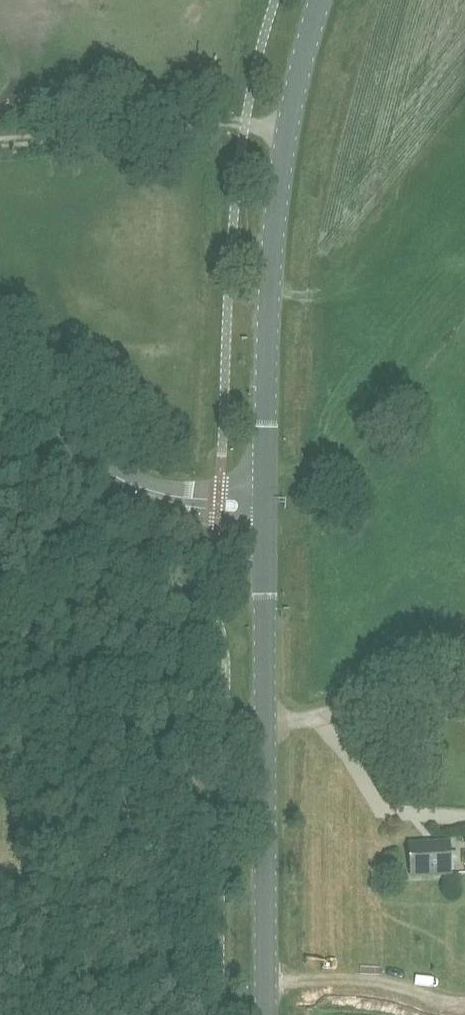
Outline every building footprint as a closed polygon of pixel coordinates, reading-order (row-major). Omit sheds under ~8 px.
[(39,381),(47,366),(36,360),(27,374),(39,381)] [(412,876),(451,874),(449,842),(410,844),(412,876)]
